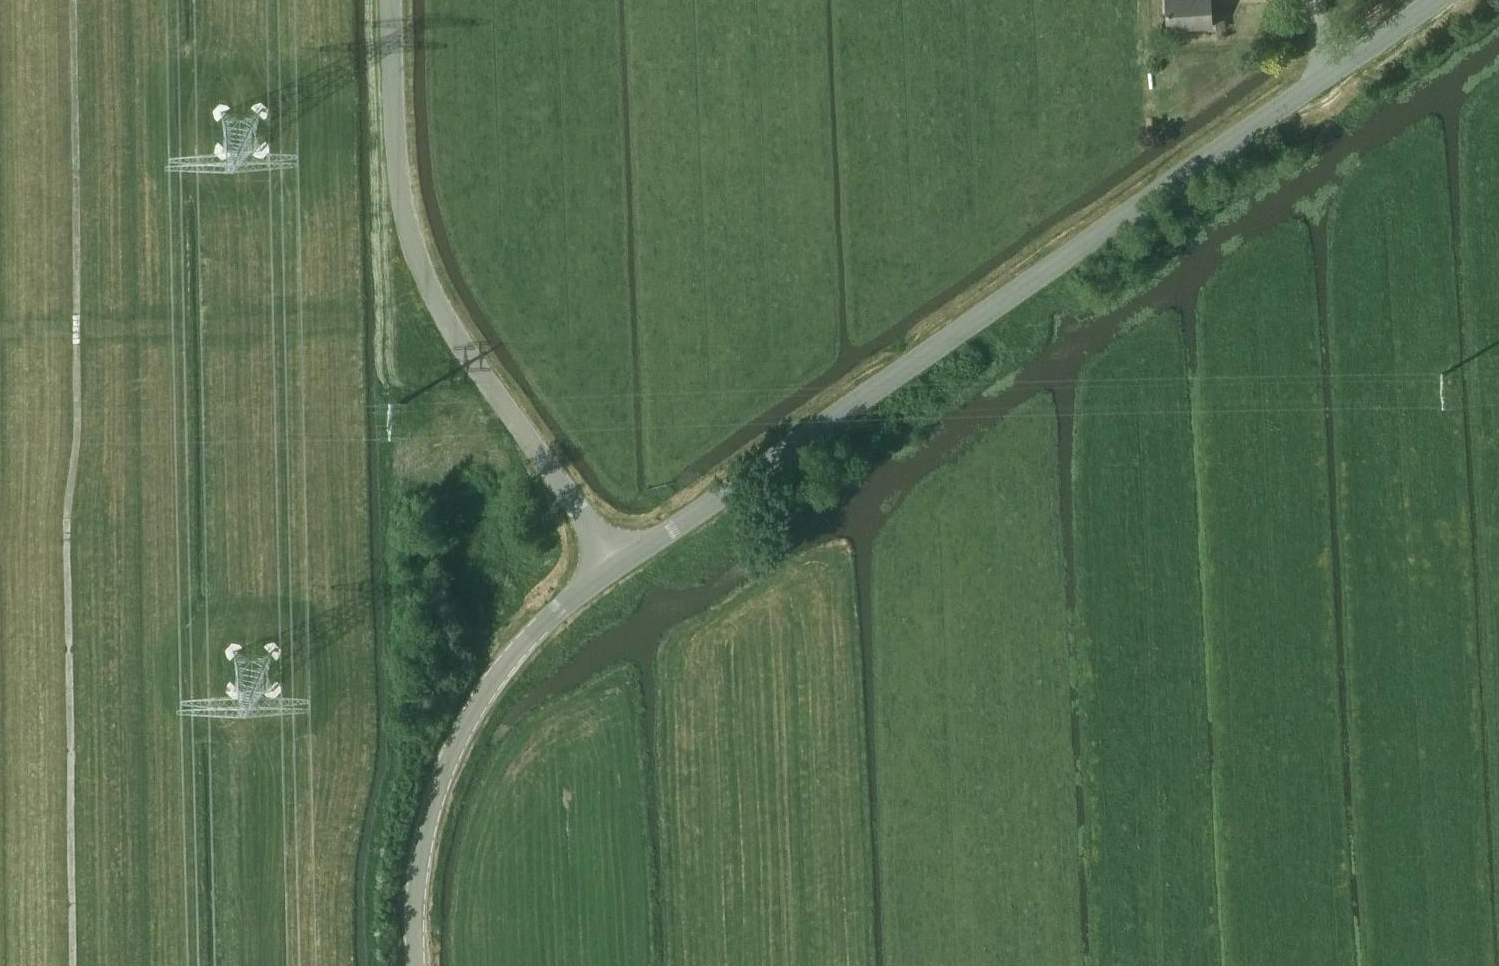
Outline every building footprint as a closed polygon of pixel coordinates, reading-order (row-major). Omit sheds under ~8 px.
[(1167,29),(1210,27),(1208,0),(1165,0),(1167,29)] [(1293,32),(1293,23),(1284,23),(1284,32),(1293,32)]
